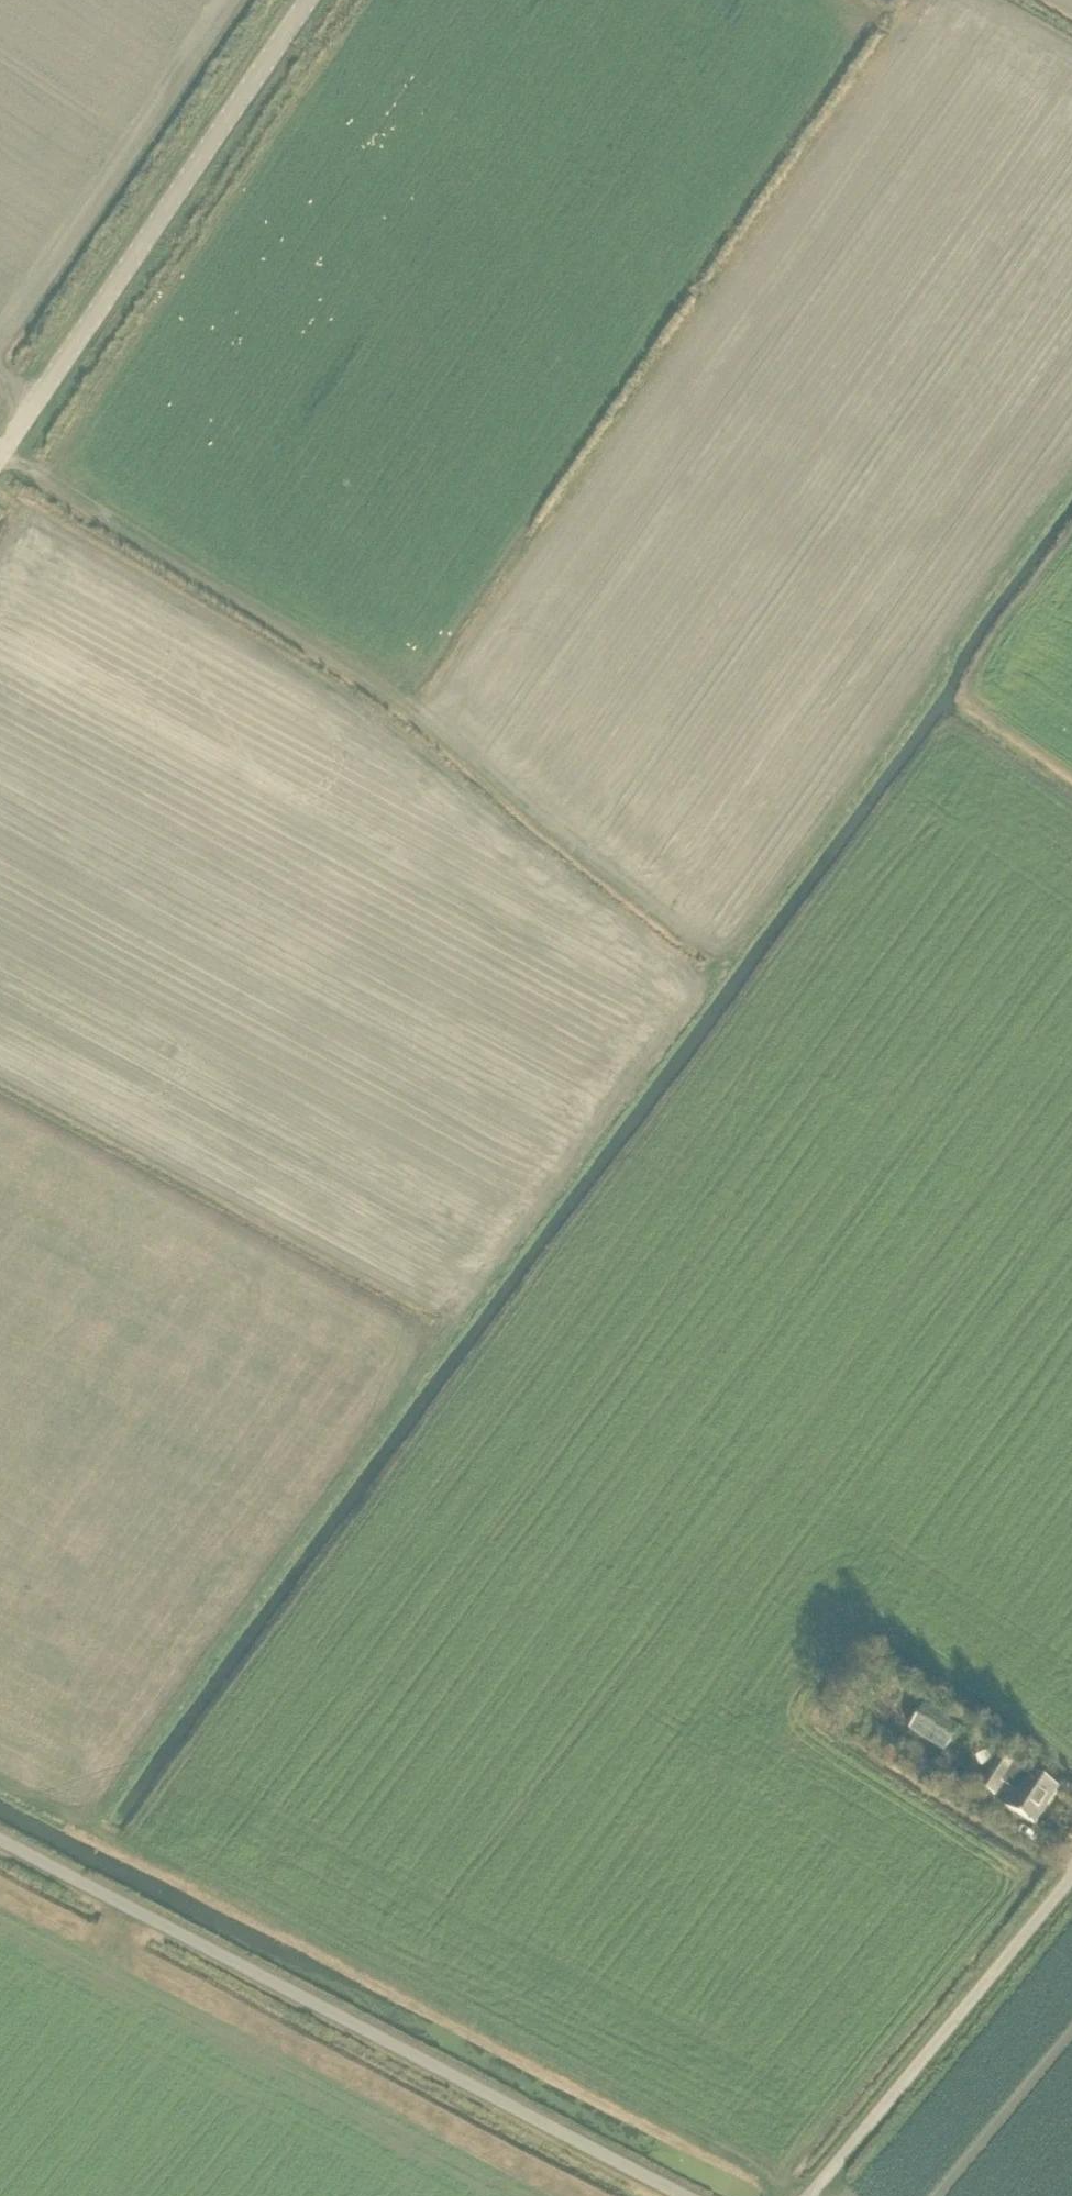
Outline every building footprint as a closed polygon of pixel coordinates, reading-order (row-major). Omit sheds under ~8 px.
[(926,1706),(910,1731),(946,1753),(962,1728),(926,1706)] [(1029,1771),(1027,1774),(1001,1758),(983,1788),(995,1796),(1002,1784),(1016,1792),(1006,1807),(1035,1826),(1058,1789),(1029,1771)] [(960,1782),(962,1779),(960,1778),(950,1770),(941,1782),(953,1791),(960,1782)] [(965,1786),(973,1775),(967,1770),(960,1778),(962,1779),(960,1782),(965,1786)]
